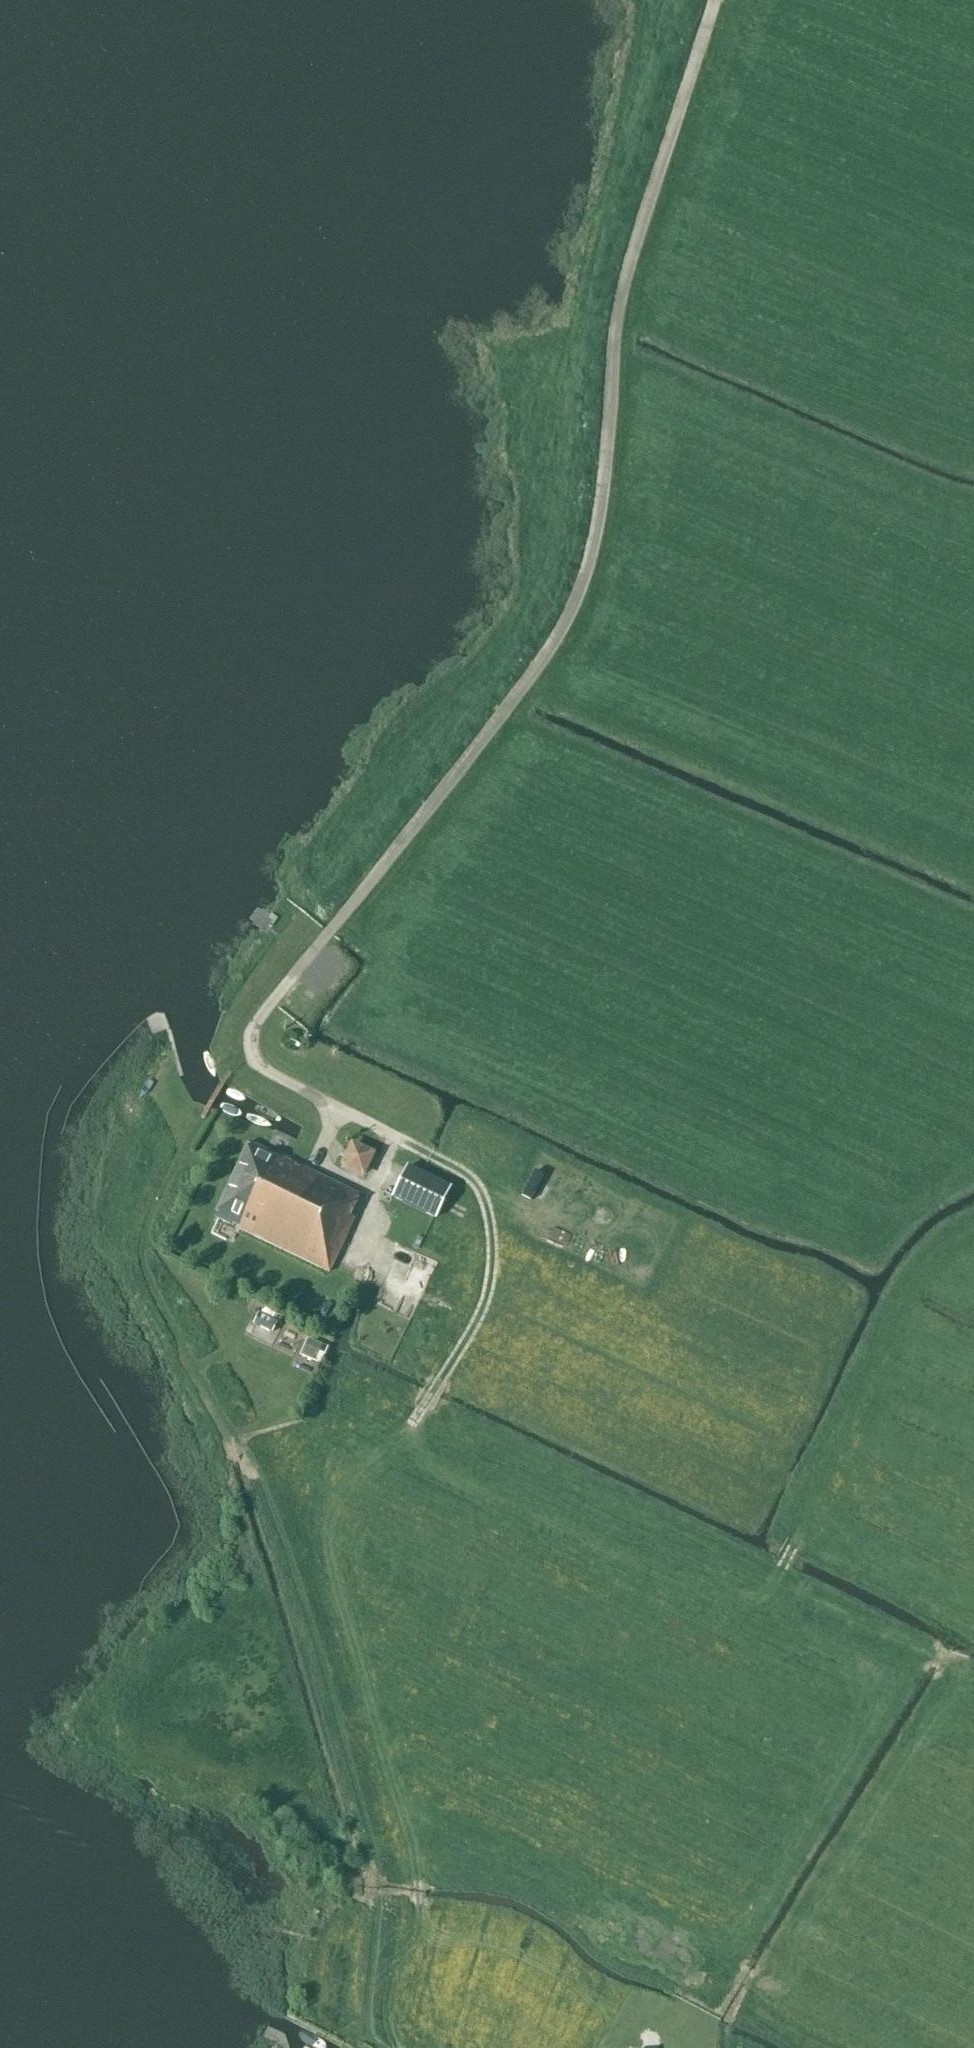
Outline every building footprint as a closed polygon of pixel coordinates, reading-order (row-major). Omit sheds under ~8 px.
[(338,1167),(363,1179),(376,1153),(351,1141),(338,1167)] [(353,1219),(349,1217),(359,1196),(249,1142),(214,1215),(327,1271),(353,1219)] [(447,1187),(405,1167),(390,1197),(432,1218),(433,1215),(446,1189),(447,1187)] [(274,1322),(258,1314),(253,1324),(272,1333),(276,1323),(274,1322)] [(322,1346),(307,1339),(300,1357),(320,1365),(324,1355),(319,1352),(322,1346)]
